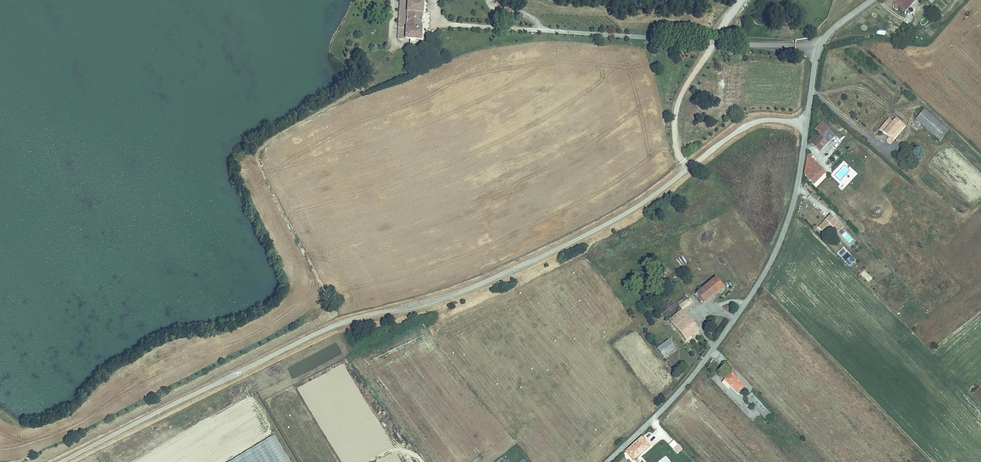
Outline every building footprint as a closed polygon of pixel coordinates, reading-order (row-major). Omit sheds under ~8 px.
[(399,24),(398,37),(421,39),(424,1),(413,0),(408,0),(407,25),(399,24)] [(399,24),(407,25),(408,0),(400,0),(399,24)] [(899,4),(901,2),(909,10),(919,0),(894,0),(899,4)] [(899,4),(906,12),(909,10),(901,2),(899,4)] [(924,109),(915,119),(935,137),(944,127),(924,109)] [(892,140),(904,126),(896,119),(892,123),(888,119),(880,129),(892,140)] [(819,137),(827,130),(821,125),(814,131),(818,135),(819,137)] [(819,151),(834,137),(827,130),(819,137),(818,135),(810,142),(819,151)] [(826,172),(807,152),(806,157),(805,163),(804,168),(803,171),(815,183),(826,172)] [(807,197),(811,194),(804,187),(801,190),(807,197)] [(840,233),(845,228),(831,213),(828,216),(829,218),(820,227),(826,233),(833,226),(840,233)] [(840,256),(846,259),(849,251),(842,249),(840,256)] [(849,266),(856,260),(851,255),(845,260),(849,266)] [(710,280),(717,290),(723,286),(715,276),(710,280)] [(717,290),(710,280),(694,293),(695,294),(696,293),(703,301),(717,290)] [(672,324),(685,314),(681,309),(692,300),(689,297),(687,299),(684,296),(676,303),(680,307),(677,310),(678,312),(668,320),(672,324)] [(662,306),(667,313),(676,306),(671,299),(662,306)] [(672,324),(676,329),(689,319),(685,314),(672,324)] [(699,329),(689,319),(676,329),(686,340),(699,329)] [(676,348),(669,339),(656,350),(663,358),(676,348)] [(741,393),(747,387),(733,372),(725,379),(732,386),(737,391),(738,390),(741,393)] [(732,386),(725,379),(722,381),(729,388),(732,386)] [(762,403),(751,391),(746,396),(755,405),(754,407),(756,409),(762,403)] [(278,435),(226,461),(292,461),(278,435)] [(632,446),(636,450),(646,440),(642,436),(632,446)] [(636,450),(632,446),(627,451),(635,459),(651,445),(646,440),(636,450)] [(677,454),(683,449),(678,444),(673,449),(677,454)]
